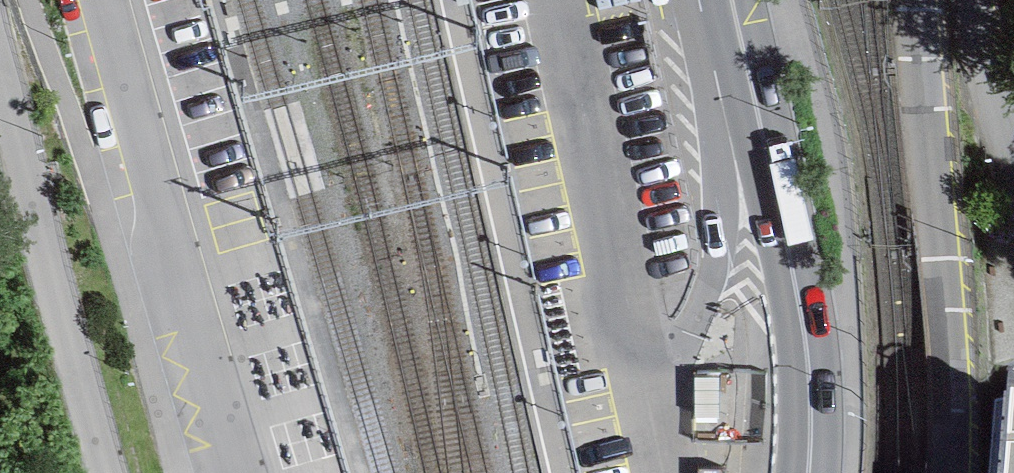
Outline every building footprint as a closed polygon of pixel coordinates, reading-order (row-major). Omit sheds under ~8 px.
[(1011,370),(999,472),(1013,472),(1013,366),(1011,370)]
